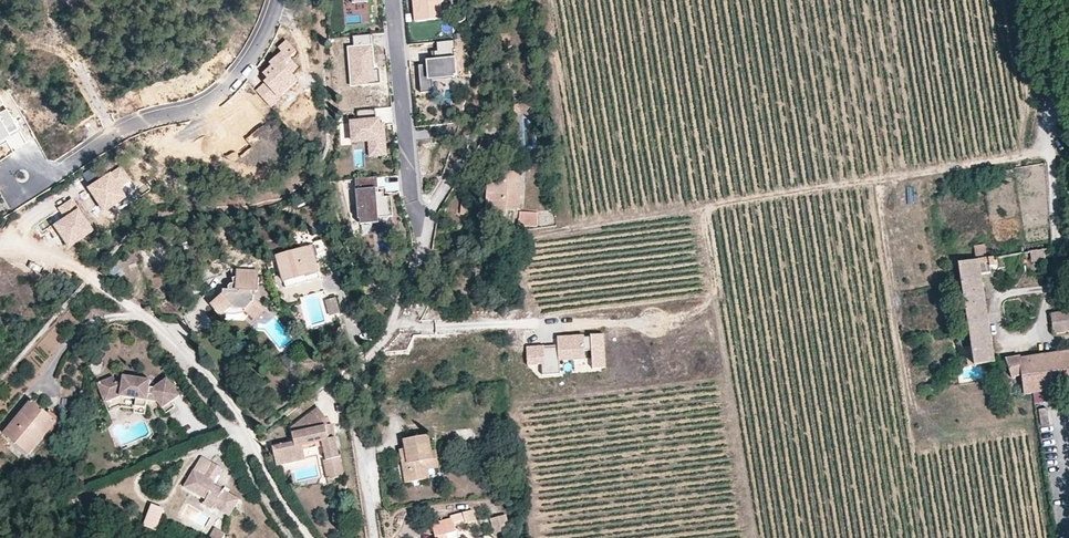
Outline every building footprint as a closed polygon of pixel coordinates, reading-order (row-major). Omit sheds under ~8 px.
[(441,17),(439,0),(442,0),(413,0),(414,19),(441,17)] [(374,69),(371,34),(353,35),(354,47),(349,47),(352,84),(380,82),(379,69),(374,69)] [(428,60),(417,61),(420,89),(432,88),(430,74),(456,71),(454,54),(453,54),(452,46),(454,46),(453,36),(435,38),(436,47),(433,47),(433,56),(427,56),(428,60)] [(294,53),(283,41),(276,47),(279,52),(269,61),(271,64),(263,72),(270,80),(261,89),(271,101),(294,80),(288,74),(297,67),(289,58),(294,53)] [(17,130),(0,101),(0,140),(17,130)] [(357,109),(358,120),(352,121),(353,140),(370,139),(371,154),(385,153),(383,128),(380,128),(379,118),(376,119),(375,107),(357,109)] [(498,110),(483,110),(483,123),(499,122),(498,110)] [(507,176),(494,176),(487,175),(486,215),(495,215),(496,205),(506,205),(519,206),(520,195),(513,195),(514,171),(507,171),(507,176)] [(377,174),(355,176),(358,217),(393,214),(391,194),(384,194),(379,195),(378,190),(377,174)] [(130,202),(116,176),(90,189),(104,215),(130,202)] [(71,248),(95,233),(74,200),(51,215),(71,248)] [(496,205),(495,215),(506,216),(506,208),(506,205),(496,205)] [(540,228),(541,214),(520,213),(519,227),(540,228)] [(985,244),(973,245),(974,254),(985,253),(985,244)] [(276,255),(280,269),(303,262),(308,282),(319,279),(317,273),(319,272),(310,245),(276,255)] [(1046,260),(1044,250),(1030,252),(1032,262),(1046,260)] [(993,258),(959,262),(975,365),(995,361),(980,272),(992,271),(991,266),(994,265),(993,258)] [(303,262),(280,269),(285,288),(308,282),(303,262)] [(229,270),(231,278),(239,276),(239,271),(256,271),(252,263),(229,270)] [(239,276),(231,278),(233,285),(230,285),(229,286),(228,287),(228,289),(222,289),(222,295),(211,304),(220,314),(226,310),(244,310),(253,317),(261,309),(252,300),(250,293),(251,282),(255,282),(256,271),(239,271),(239,276)] [(0,311),(0,340),(33,308),(19,293),(0,311)] [(338,299),(328,302),(333,317),(343,315),(338,299)] [(373,324),(371,308),(363,309),(366,326),(373,324)] [(1068,331),(1068,310),(1051,313),(1054,333),(1068,331)] [(591,337),(584,337),(584,336),(557,337),(558,347),(544,348),(544,346),(526,347),(527,365),(541,364),(542,375),(560,374),(559,360),(571,360),(570,352),(585,351),(591,351),(592,359),(605,358),(604,334),(591,335),(591,337)] [(570,352),(571,360),(585,359),(585,351),(570,352)] [(1068,387),(1068,351),(1021,357),(1020,355),(1006,359),(1012,377),(1022,374),(1025,394),(1068,387)] [(605,368),(605,358),(592,359),(592,369),(605,368)] [(134,404),(146,407),(148,398),(149,393),(152,394),(157,400),(165,411),(174,405),(171,401),(180,394),(168,377),(155,386),(150,385),(151,381),(123,375),(121,380),(115,380),(113,375),(98,381),(104,399),(119,395),(134,398),(134,404)] [(31,405),(33,403),(30,400),(2,433),(28,454),(45,434),(42,432),(52,418),(37,406),(35,409),(31,405)] [(145,413),(146,407),(134,404),(134,411),(145,413)] [(323,445),(326,459),(340,457),(332,420),(327,421),(325,414),(317,406),(290,427),(293,442),(273,447),(276,465),(305,459),(304,450),(323,445)] [(1040,424),(1048,423),(1045,406),(1037,407),(1040,424)] [(42,432),(45,434),(55,421),(52,418),(42,432)] [(399,449),(402,463),(405,463),(407,468),(403,469),(405,482),(428,478),(426,468),(425,460),(432,459),(431,451),(428,435),(403,439),(405,448),(399,449)] [(435,450),(431,451),(432,459),(425,460),(426,468),(437,467),(435,450)] [(340,457),(326,459),(324,460),(328,480),(343,476),(340,457)] [(229,507),(231,509),(238,499),(213,484),(212,481),(220,467),(211,462),(204,474),(193,467),(182,485),(203,499),(201,504),(209,508),(211,506),(220,512),(222,509),(229,507)] [(142,523),(154,528),(162,508),(150,503),(142,523)] [(227,516),(231,509),(229,507),(222,509),(220,512),(227,516)] [(470,510),(462,512),(465,523),(473,520),(470,510)] [(451,515),(451,518),(453,526),(465,523),(462,512),(451,515)] [(505,515),(490,519),(494,533),(509,529),(505,515)] [(447,534),(455,531),(453,526),(451,518),(432,523),(435,537),(448,537),(447,534)] [(216,529),(210,537),(221,537),(223,534),(216,529)]
